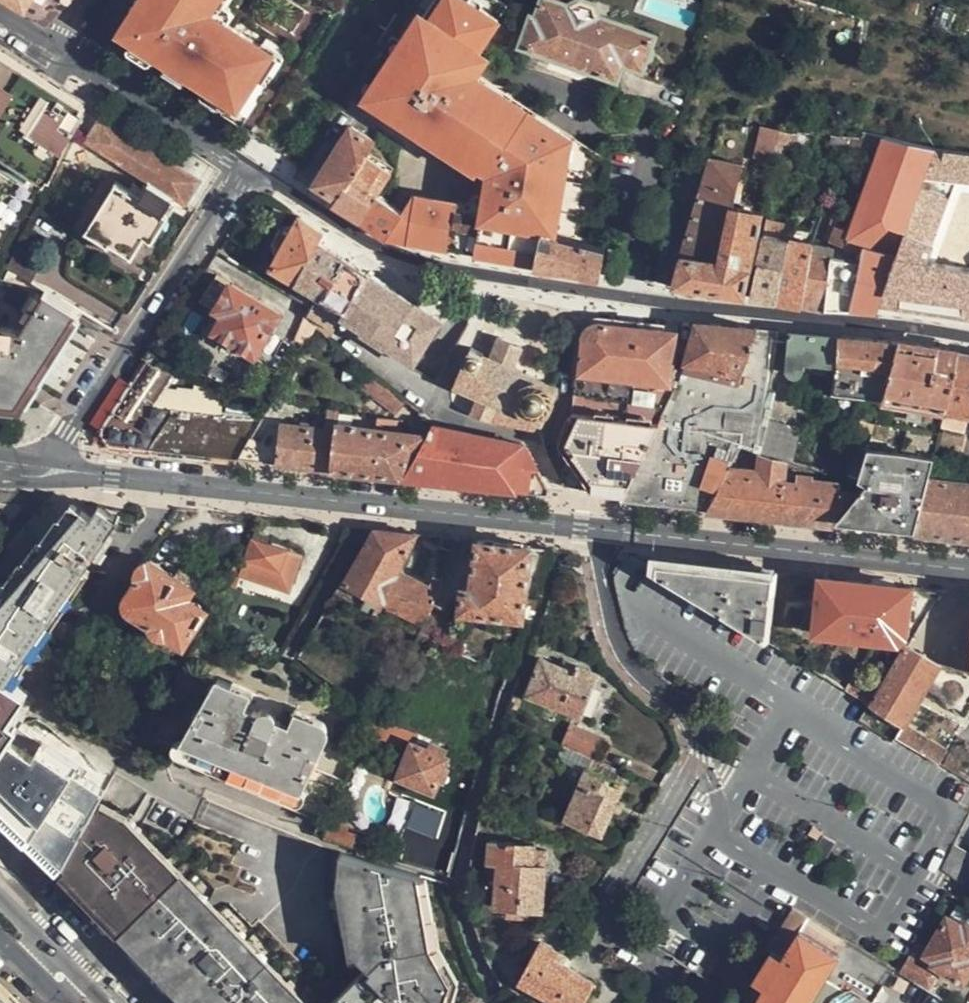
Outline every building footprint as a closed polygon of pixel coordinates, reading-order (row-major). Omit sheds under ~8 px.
[(51,20),(57,11),(62,3),(58,0),(19,0),(51,20)] [(240,113),(264,76),(270,80),(287,54),(299,61),(339,2),(337,0),(136,0),(117,30),(240,113)] [(508,8),(495,0),(415,0),(347,110),(406,147),(393,205),(402,211),(385,239),(534,264),(541,231),(598,246),(611,165),(467,72),(508,8)] [(654,37),(589,15),(587,10),(558,0),(543,0),(535,16),(532,15),(520,45),(617,78),(624,63),(642,69),(654,37)] [(240,113),(117,30),(108,44),(235,130),(245,117),(240,113)] [(39,77),(0,52),(0,140),(39,77)] [(39,77),(0,140),(0,145),(16,156),(58,89),(39,77)] [(8,269),(20,244),(72,135),(85,107),(58,89),(16,156),(0,145),(0,285),(8,269)] [(173,199),(186,208),(203,180),(100,116),(83,141),(148,183),(173,199)] [(338,199),(367,159),(376,140),(351,125),(315,183),(314,183),(338,199)] [(776,146),(779,129),(766,128),(762,143),(776,146)] [(871,133),(863,131),(862,136),(860,136),(856,152),(865,154),(874,157),(869,170),(848,229),(837,227),(833,243),(849,249),(848,252),(862,255),(861,262),(852,307),(878,310),(881,302),(888,283),(886,282),(896,257),(921,186),(923,180),(929,163),(934,149),(920,145),(896,139),(871,133)] [(845,149),(850,136),(832,135),(829,145),(832,145),(845,149)] [(856,152),(860,136),(850,136),(845,149),(856,152)] [(774,158),(776,146),(762,143),(759,154),(774,158)] [(842,160),(845,149),(832,145),(829,157),(842,160)] [(853,163),(856,152),(845,149),(842,160),(853,163)] [(959,152),(934,149),(929,163),(942,166),(955,169),(959,152)] [(861,167),(869,170),(874,157),(865,154),(861,167)] [(673,286),(745,296),(762,213),(732,207),(742,165),(710,158),(694,208),(681,257),(673,286)] [(333,207),(359,223),(377,194),(390,174),(367,159),(338,199),(333,207)] [(929,163),(923,180),(952,186),(955,169),(942,166),(929,163)] [(173,199),(148,183),(139,197),(118,184),(87,231),(109,244),(112,241),(132,254),(150,228),(157,233),(167,216),(163,213),(173,199)] [(921,186),(896,257),(924,262),(947,198),(921,186)] [(359,223),(385,239),(402,211),(393,205),(377,194),(359,223)] [(324,233),(298,216),(293,225),(288,224),(285,226),(280,227),(271,243),(271,251),(277,256),(269,268),(294,283),(318,242),(324,233)] [(750,297),(777,301),(789,240),(788,240),(792,227),(767,222),(765,234),(762,233),(750,297)] [(833,243),(837,227),(834,225),(828,241),(833,243)] [(812,245),(816,233),(792,227),(788,240),(789,240),(812,245)] [(598,246),(541,231),(534,264),(599,275),(606,248),(598,246)] [(777,301),(802,306),(812,245),(789,240),(777,301)] [(349,263),(318,242),(294,283),(288,294),(291,296),(310,306),(303,318),(316,328),(329,338),(342,316),(361,329),(361,331),(414,363),(440,320),(349,263)] [(8,269),(32,283),(45,260),(20,244),(8,269)] [(802,306),(825,309),(831,257),(832,249),(812,245),(802,306)] [(934,263),(947,265),(948,260),(948,256),(946,254),(942,253),(939,253),(937,255),(935,259),(934,263)] [(291,296),(288,294),(228,257),(200,299),(222,314),(212,330),(255,356),(291,296)] [(851,310),(852,307),(861,262),(831,257),(825,309),(851,310)] [(968,315),(968,269),(947,265),(934,263),(924,262),(896,257),(886,282),(888,283),(881,302),(955,313),(968,315)] [(16,402),(21,395),(77,310),(46,291),(21,329),(0,326),(0,400),(16,402)] [(576,375),(671,386),(673,368),(677,332),(596,321),(581,332),(576,375)] [(758,329),(695,322),(683,371),(738,383),(758,329)] [(620,500),(706,509),(729,468),(740,446),(761,453),(769,421),(776,392),(771,390),(778,330),(758,329),(738,383),(683,371),(677,386),(623,494),(620,500)] [(840,337),(789,331),(786,369),(788,373),(791,375),(795,375),(798,374),(800,372),(801,369),(802,363),(802,358),(837,361),(840,337)] [(863,339),(840,337),(837,361),(835,392),(883,398),(898,342),(863,339)] [(491,423),(540,432),(543,432),(559,389),(550,386),(512,369),(521,349),(497,339),(488,360),(481,357),(482,354),(470,349),(464,361),(452,388),(457,390),(458,388),(477,397),(470,414),(491,423)] [(921,345),(898,342),(883,398),(908,403),(925,406),(946,409),(948,398),(957,351),(921,345)] [(957,351),(948,398),(946,409),(968,414),(968,353),(957,351)] [(109,446),(238,458),(245,444),(260,420),(153,406),(176,371),(148,357),(101,430),(101,432),(109,446)] [(407,399),(368,368),(357,385),(396,413),(407,399)] [(671,386),(677,386),(683,371),(673,368),(671,386)] [(547,451),(563,488),(623,494),(677,386),(671,386),(576,375),(571,413),(557,443),(559,446),(547,451)] [(921,423),(925,406),(908,403),(905,421),(921,423)] [(380,472),(402,475),(433,423),(426,422),(418,432),(407,430),(408,418),(323,408),(323,417),(328,418),(325,427),(270,423),(257,447),(256,460),(380,472)] [(941,429),(968,435),(968,414),(946,409),(946,410),(941,429)] [(769,421),(761,453),(787,460),(793,461),(800,429),(769,421)] [(508,484),(546,488),(547,486),(547,482),(523,443),(433,423),(402,475),(508,484)] [(867,450),(869,445),(858,441),(847,476),(858,479),(867,450)] [(867,450),(858,479),(867,483),(856,497),(839,517),(915,525),(927,481),(933,459),(908,455),(898,454),(867,450)] [(795,520),(834,524),(839,517),(856,497),(842,494),(842,484),(814,480),(814,477),(785,474),(787,460),(761,453),(759,471),(729,468),(706,509),(741,513),(795,520)] [(968,539),(968,486),(927,481),(915,525),(913,533),(968,539)] [(8,681),(117,519),(98,508),(90,518),(70,504),(60,520),(57,518),(41,541),(38,540),(23,562),(20,560),(5,583),(2,581),(0,585),(0,676),(8,681)] [(367,522),(340,594),(420,624),(434,585),(402,573),(414,540),(367,522)] [(253,540),(240,575),(242,575),(288,592),(301,557),(253,540)] [(531,549),(478,543),(472,589),(463,589),(461,612),(523,617),(531,549)] [(135,574),(135,583),(122,600),(123,606),(125,611),(148,624),(148,630),(149,634),(153,638),(157,640),(161,640),(164,639),(168,637),(183,647),(206,609),(188,598),(199,581),(179,569),(175,574),(149,559),(142,563),(135,574)] [(671,562),(661,561),(660,575),(770,642),(775,595),(778,573),(671,562)] [(229,571),(225,582),(238,587),(242,575),(240,575),(229,571)] [(836,580),(823,579),(817,634),(905,644),(910,638),(912,624),(921,624),(941,591),(836,580)] [(941,591),(921,624),(910,644),(944,664),(926,695),(965,718),(968,711),(968,639),(962,635),(968,622),(968,595),(958,594),(941,591)] [(944,664),(910,644),(881,692),(873,705),(904,726),(907,726),(926,695),(944,664)] [(574,671),(561,667),(539,659),(526,695),(581,716),(596,674),(576,666),(574,671)] [(563,661),(561,667),(574,671),(576,666),(563,661)] [(0,676),(0,754),(23,720),(13,715),(27,692),(8,681),(0,676)] [(873,705),(881,692),(855,677),(854,679),(847,690),(869,703),(873,705)] [(249,693),(217,680),(183,742),(300,790),(326,735),(326,731),(323,726),(319,722),(296,712),(289,726),(274,720),(275,717),(274,712),(271,709),(267,707),(264,708),(260,710),(257,713),(243,707),(249,693)] [(520,699),(513,697),(511,708),(518,709),(520,699)] [(406,729),(376,716),(364,743),(379,749),(383,741),(399,747),(406,729)] [(562,742),(597,757),(605,739),(570,725),(562,742)] [(939,764),(947,751),(907,726),(904,726),(896,738),(939,764)] [(968,780),(968,743),(958,737),(941,765),(968,780)] [(40,739),(36,745),(71,767),(75,761),(40,739)] [(443,755),(445,749),(431,744),(428,749),(412,743),(398,777),(433,792),(447,757),(443,755)] [(30,794),(42,802),(60,815),(80,786),(94,794),(109,775),(80,754),(75,761),(71,767),(36,745),(1,796),(19,810),(30,794)] [(590,760),(587,768),(623,783),(626,774),(590,760)] [(615,801),(623,783),(587,768),(565,819),(601,835),(611,810),(615,801)] [(624,804),(615,801),(611,810),(619,814),(624,804)] [(49,831),(60,815),(42,802),(31,818),(49,831)] [(415,802),(406,828),(436,838),(445,813),(415,802)] [(96,808),(63,866),(122,927),(160,861),(122,822),(96,808)] [(328,841),(359,850),(362,838),(326,826),(321,837),(328,841)] [(542,911),(545,866),(534,865),(534,849),(535,845),(490,841),(488,863),(499,863),(495,908),(508,909),(542,911)] [(953,846),(941,869),(963,884),(968,888),(968,856),(953,846)] [(547,850),(534,849),(534,865),(545,866),(547,850)] [(448,982),(429,947),(417,877),(348,856),(344,880),(356,957),(370,971),(338,1002),(442,1002),(448,982)] [(122,927),(196,1002),(296,1002),(160,861),(122,927)] [(736,1002),(814,1002),(817,997),(827,1002),(829,1002),(832,999),(846,991),(851,989),(873,1001),(891,969),(793,908),(738,999),(736,1002)] [(541,920),(542,911),(508,909),(507,918),(541,920)] [(949,918),(927,955),(937,960),(934,965),(966,984),(968,978),(968,923),(967,922),(965,927),(949,918)] [(525,950),(534,955),(540,943),(531,938),(525,950)] [(917,943),(911,955),(917,959),(926,944),(919,939),(917,943)] [(540,943),(534,955),(519,981),(559,1002),(584,1002),(594,983),(562,965),(555,960),(559,952),(541,942),(540,943)] [(567,956),(559,952),(555,960),(562,965),(567,956)] [(900,973),(931,991),(941,973),(917,959),(911,955),(900,973)] [(0,987),(0,1002),(16,1002),(0,987)]
